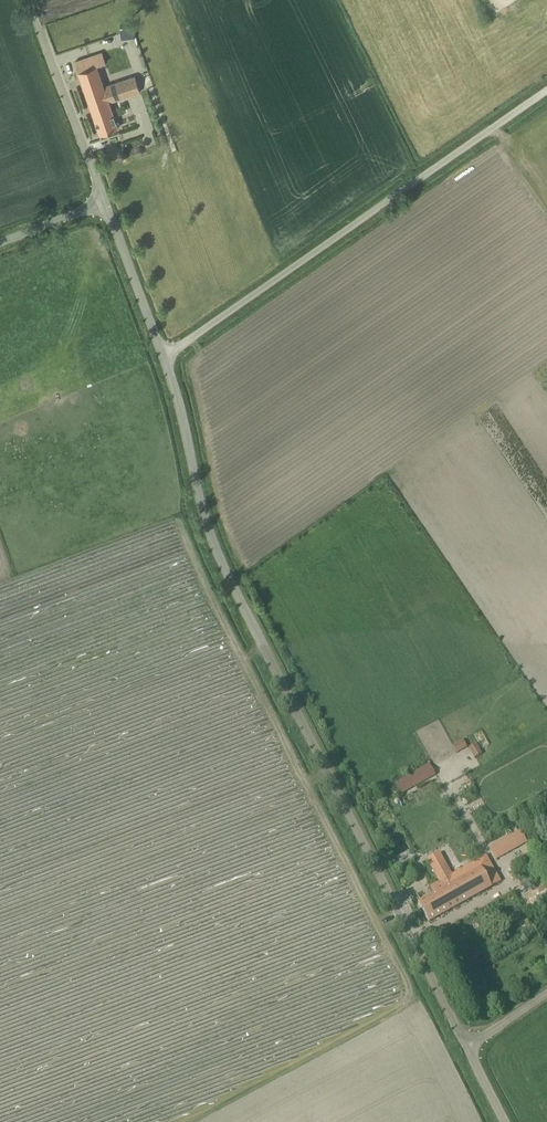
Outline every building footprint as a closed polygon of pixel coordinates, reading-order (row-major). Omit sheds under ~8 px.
[(124,38),(124,46),(134,46),(133,24),(116,25),(117,38),(124,38)] [(101,52),(93,55),(96,65),(104,62),(101,52)] [(133,75),(103,86),(96,65),(78,71),(100,134),(118,128),(109,102),(139,92),(133,75)] [(453,753),(465,749),(462,740),(450,744),(453,753)] [(472,759),(481,754),(474,743),(466,748),(472,759)] [(401,794),(436,775),(429,763),(395,783),(401,794)] [(507,837),(491,846),(498,858),(514,850),(507,837)] [(452,876),(440,854),(428,860),(441,883),(432,888),(435,895),(429,898),(428,897),(418,902),(429,922),(500,883),(486,857),(452,876)]
